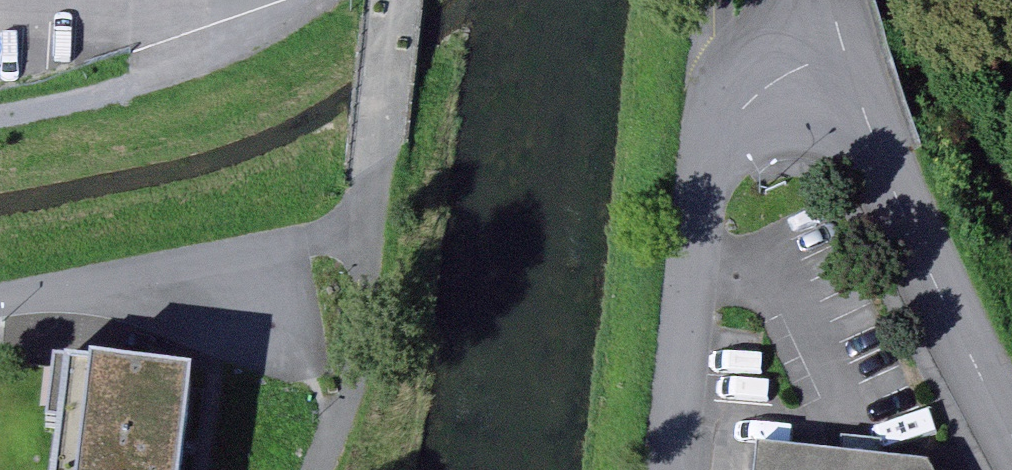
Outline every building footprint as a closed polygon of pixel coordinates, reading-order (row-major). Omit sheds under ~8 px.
[(64,362),(54,469),(177,469),(186,373),(64,362)] [(931,468),(768,449),(766,469),(931,469),(931,468)]
